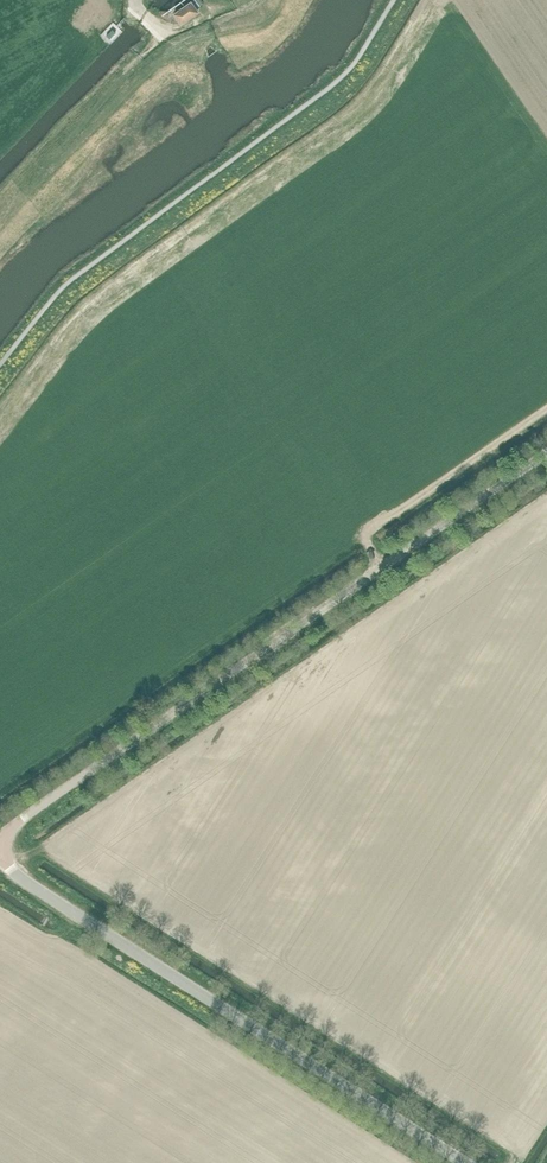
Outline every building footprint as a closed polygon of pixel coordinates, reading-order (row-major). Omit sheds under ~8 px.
[(196,10),(201,7),(196,0),(192,0),(190,1),(191,2),(185,6),(180,10),(175,13),(173,15),(180,26),(199,13),(196,10)] [(90,807),(105,799),(101,793),(87,801),(90,807)]
